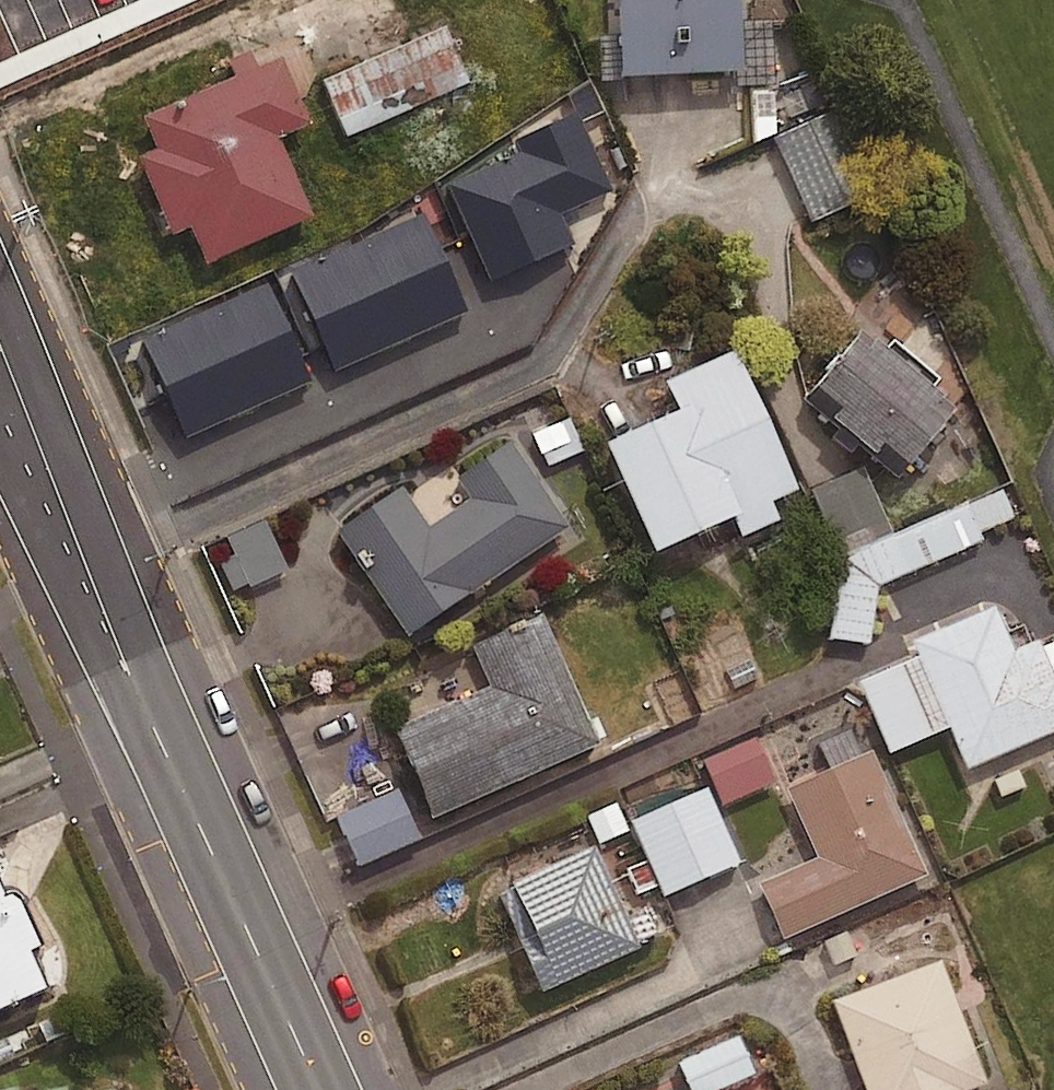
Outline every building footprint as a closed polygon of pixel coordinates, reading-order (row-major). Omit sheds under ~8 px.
[(619,83),(742,77),(740,29),(801,27),(788,0),(616,0),(619,83)] [(470,87),(444,31),(322,88),(348,144),(470,87)] [(317,125),(285,51),(242,69),(246,79),(144,122),(158,154),(139,162),(172,239),(191,230),(207,267),(313,222),(279,141),(317,125)] [(870,212),(832,110),(775,132),(814,234),(870,212)] [(418,378),(494,278),(448,243),(444,248),(413,225),(403,240),(396,235),(338,312),(244,354),(289,454),(363,421),(356,407),(393,390),(401,407),(426,394),(418,378)] [(933,394),(941,385),(895,345),(887,354),(867,336),(815,394),(842,418),(835,426),(873,460),(883,448),(909,471),(957,416),(933,394)] [(796,495),(735,356),(667,386),(681,419),(608,451),(655,559),(735,524),(742,541),(778,525),(770,507),(796,495)] [(559,416),(531,429),(549,468),(577,455),(559,416)] [(566,533),(510,449),(457,484),(471,506),(427,535),(400,494),(339,535),(408,638),(566,533)] [(870,648),(880,586),(985,542),(981,534),(1015,519),(1003,491),(842,559),(829,641),(870,648)] [(285,574),(265,524),(212,545),(232,595),(285,574)] [(995,613),(912,647),(916,657),(858,680),(889,755),(950,730),(966,771),(1053,735),(1053,639),(1013,656),(995,613)] [(597,748),(541,623),(470,654),(475,666),(385,706),(435,820),(597,748)] [(773,787),(757,741),(703,761),(720,806),(773,787)] [(923,878),(870,759),(789,795),(820,863),(760,889),(783,940),(923,878)] [(649,861),(627,870),(637,895),(660,885),(665,898),(739,866),(706,791),(633,822),(649,861)] [(418,843),(398,793),(339,818),(360,867),(418,843)] [(638,953),(597,857),(500,899),(542,995),(638,953)] [(44,995),(27,956),(37,951),(13,898),(2,902),(0,897),(0,1014),(44,995)] [(942,965),(834,1005),(866,1089),(975,1089),(986,1086),(942,965)] [(740,1039),(679,1066),(690,1089),(726,1089),(757,1077),(740,1039)]
